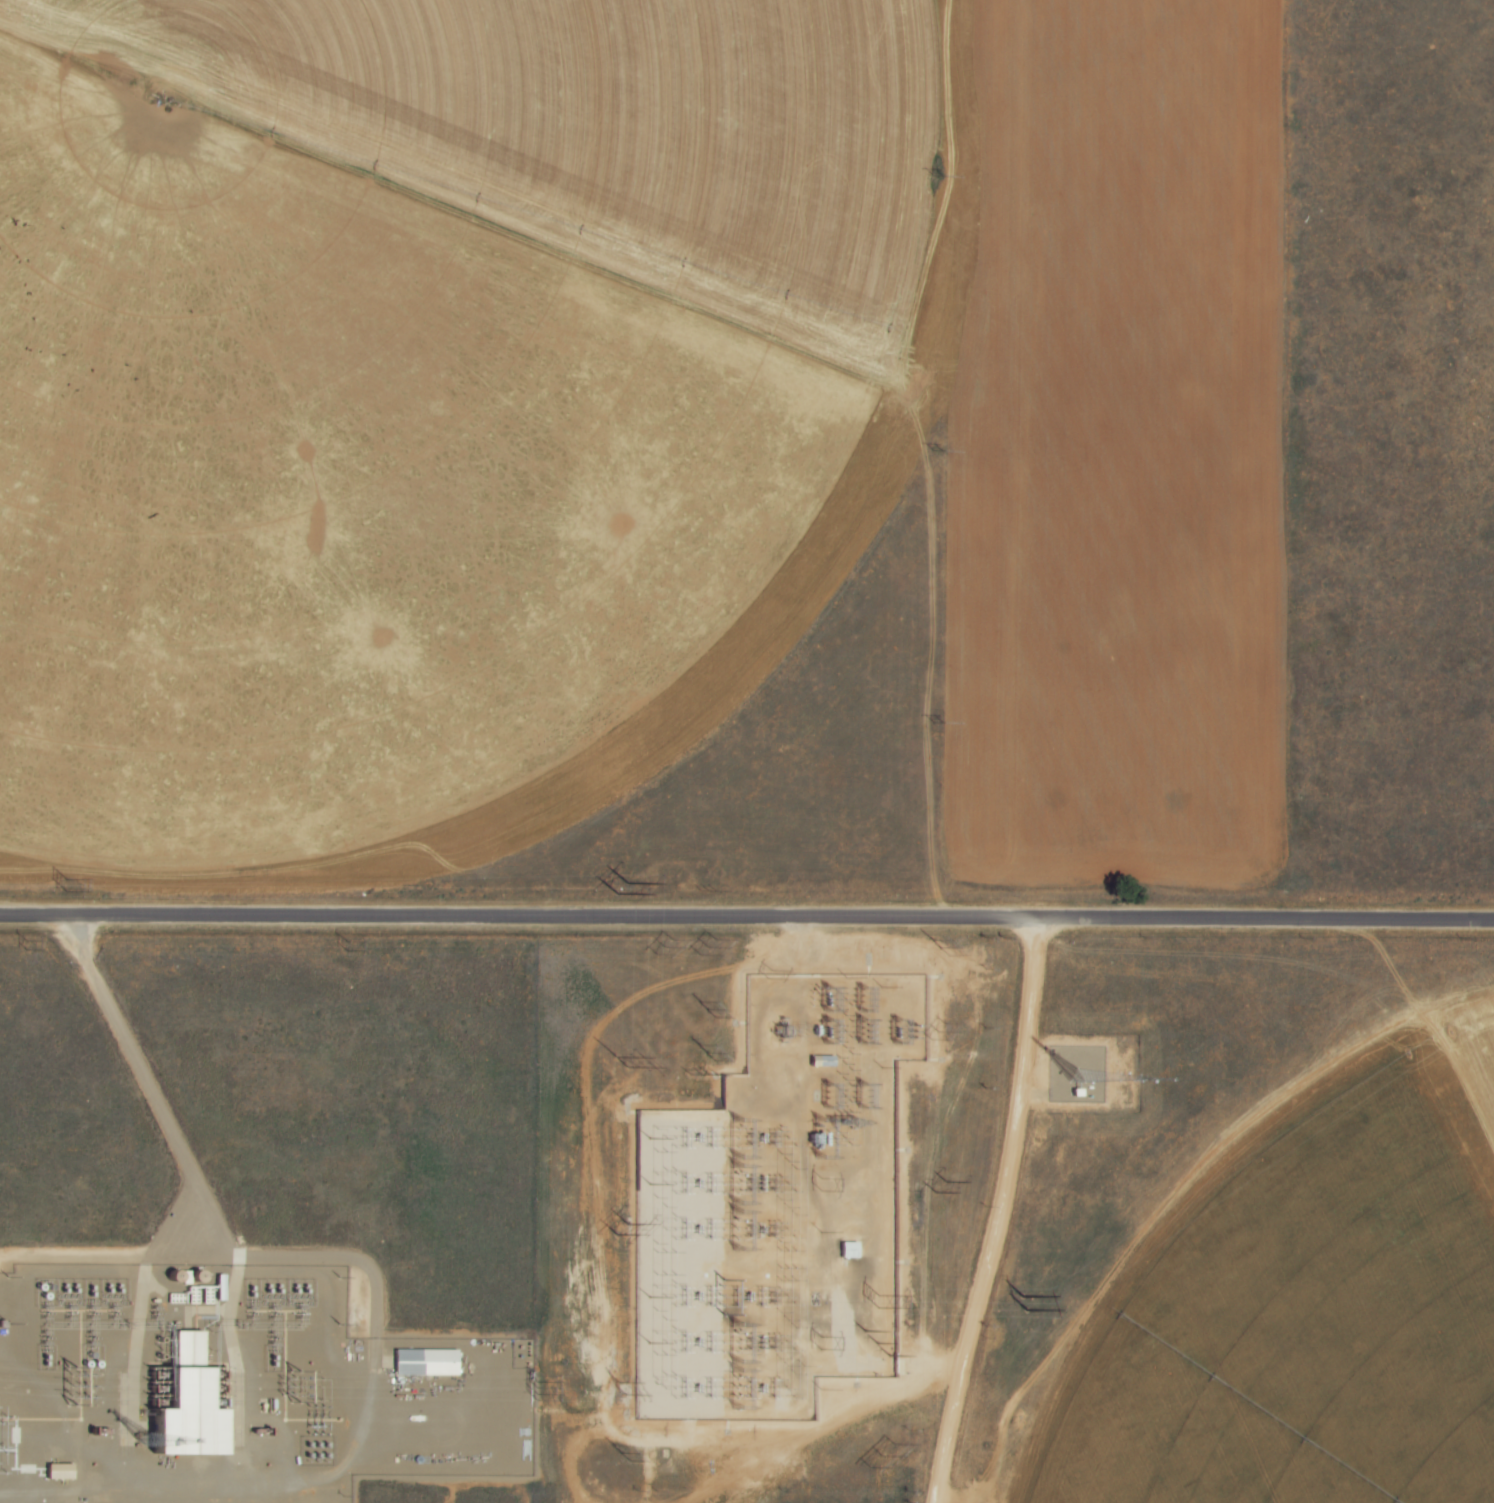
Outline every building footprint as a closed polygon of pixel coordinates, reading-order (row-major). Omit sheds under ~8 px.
[(809,1056),(809,1066),(833,1067),(833,1056),(809,1056)] [(840,1242),(840,1262),(859,1263),(859,1243),(840,1242)] [(147,1409),(147,1456),(217,1456),(217,1410),(203,1410),(203,1333),(175,1333),(175,1368),(162,1368),(162,1409),(147,1409)] [(397,1349),(397,1376),(458,1376),(458,1349),(397,1349)] [(77,1464),(51,1465),(51,1480),(78,1480),(77,1464)]
